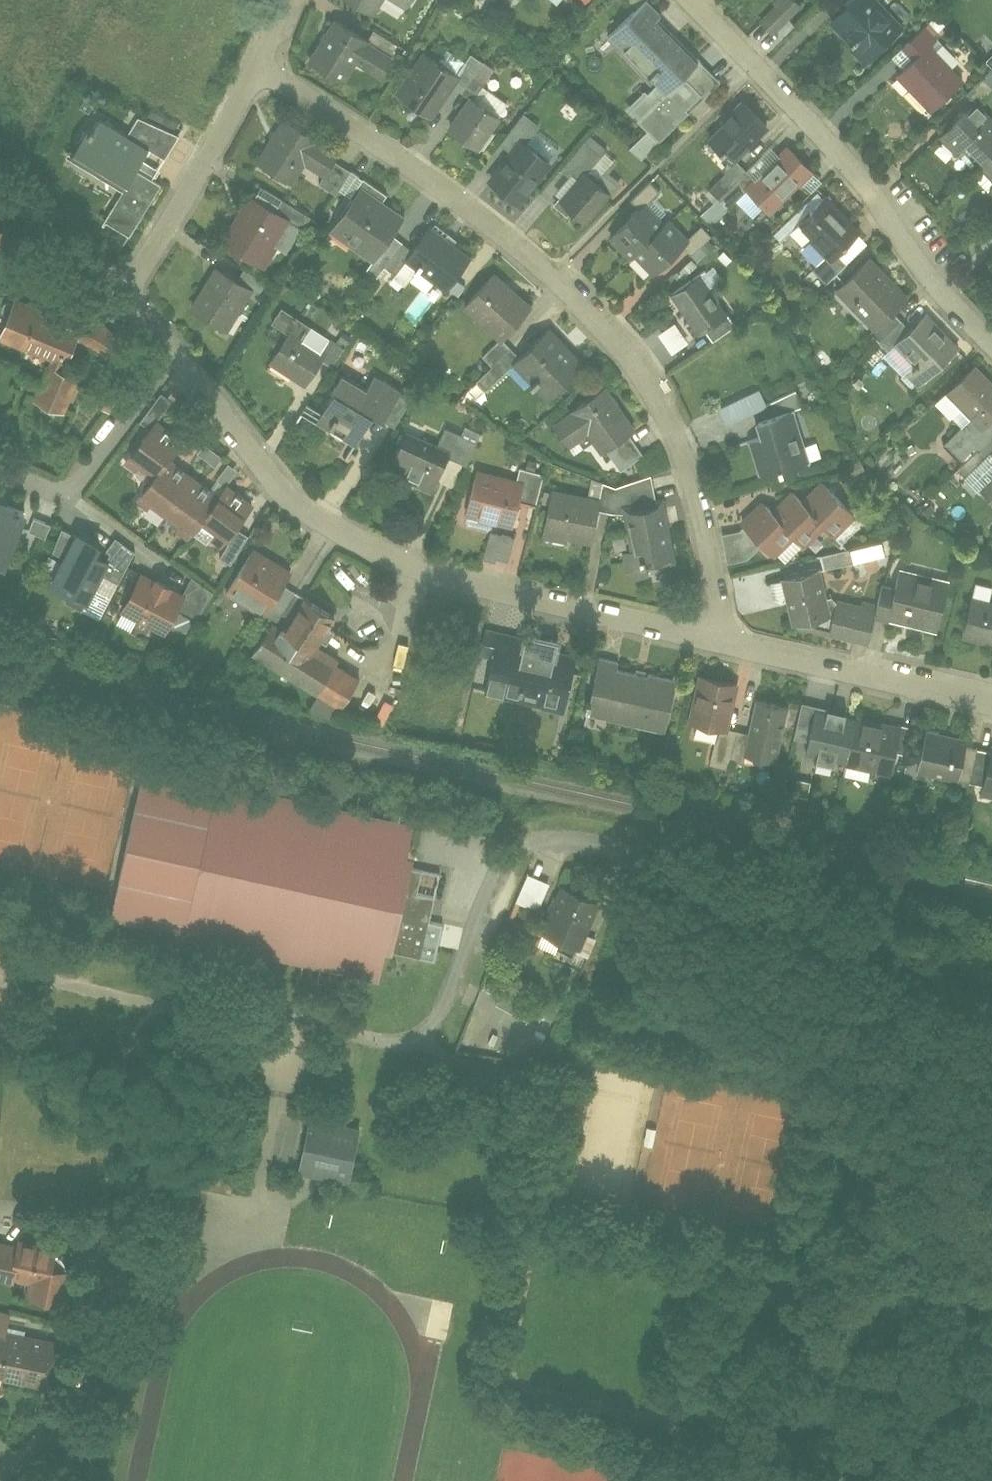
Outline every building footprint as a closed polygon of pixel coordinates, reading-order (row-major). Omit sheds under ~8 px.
[(373,16),(383,0),(347,0),(373,16)] [(406,8),(411,0),(393,0),(406,8)] [(720,77),(657,15),(662,9),(653,0),(642,0),(610,33),(653,75),(626,103),(660,137),(720,77)] [(801,10),(792,0),(777,0),(745,30),(761,48),(801,10)] [(868,58),(904,22),(881,0),(845,0),(828,18),(868,58)] [(333,17),(307,60),(345,83),(357,64),(379,77),(393,53),(333,17)] [(895,73),(931,108),(966,71),(934,40),(938,36),(923,22),(903,42),(915,54),(895,73)] [(395,90),(432,114),(460,71),(423,47),(395,90)] [(448,127),(478,147),(501,111),(471,91),(448,127)] [(732,159),(769,121),(743,96),(706,134),(732,159)] [(977,96),(940,132),(958,150),(968,140),(991,165),(991,112),(977,96)] [(103,217),(129,233),(161,181),(152,175),(178,131),(141,109),(129,128),(96,109),(70,151),(124,184),(103,217)] [(488,179),(519,202),(553,157),(529,138),(540,123),(525,111),(501,143),(510,150),(488,179)] [(322,174),(338,150),(284,113),(254,157),(293,183),(306,163),(322,174)] [(558,195),(587,219),(619,180),(604,167),(617,153),(592,133),(564,167),(574,175),(558,195)] [(771,207),(812,165),(786,140),(745,183),(771,207)] [(375,257),(406,213),(359,181),(329,225),(375,257)] [(249,189),(220,237),(265,264),(294,217),(249,189)] [(834,253),(861,227),(826,191),(799,216),(834,253)] [(635,250),(651,268),(689,234),(670,212),(664,218),(648,200),(609,236),(628,257),(635,250)] [(445,287),(473,254),(434,220),(405,254),(445,287)] [(8,232),(0,225),(0,243),(8,232)] [(875,327),(911,292),(872,252),(836,286),(875,327)] [(255,284),(214,260),(188,304),(229,328),(255,284)] [(501,338),(533,303),(497,269),(464,304),(501,338)] [(729,310),(702,271),(671,292),(697,331),(729,310)] [(18,295),(13,293),(0,332),(0,342),(48,358),(34,401),(71,413),(86,370),(115,380),(131,332),(18,295)] [(270,361),(307,383),(327,350),(304,336),(312,322),(283,305),(272,322),(288,331),(270,361)] [(922,385),(962,344),(926,309),(894,342),(914,361),(906,370),(922,385)] [(547,396),(585,361),(551,323),(512,358),(547,396)] [(975,361),(947,388),(971,413),(942,441),(962,461),(991,433),(991,419),(991,418),(991,378),(975,361)] [(316,416),(356,437),(371,409),(394,421),(409,393),(373,373),(367,384),(340,370),(316,416)] [(636,427),(606,382),(553,417),(570,444),(588,432),(600,450),(636,427)] [(721,421),(766,406),(760,389),(715,405),(721,421)] [(758,471),(810,460),(798,406),(758,415),(762,432),(750,435),(758,471)] [(156,416),(124,461),(147,477),(134,496),(190,535),(203,517),(226,533),(251,498),(225,480),(219,488),(171,455),(185,436),(156,416)] [(385,466),(430,489),(448,453),(450,448),(405,426),(385,466)] [(201,444),(195,454),(214,466),(220,456),(201,444)] [(466,514),(517,526),(524,497),(537,500),(544,471),(519,466),(517,476),(477,466),(466,514)] [(980,486),(991,499),(991,475),(980,486)] [(762,495),(739,519),(775,554),(795,534),(805,543),(825,523),(835,533),(856,512),(823,478),(804,497),(794,487),(774,507),(762,495)] [(553,486),(543,533),(593,542),(603,495),(553,486)] [(0,495),(0,559),(7,561),(26,504),(0,495)] [(676,554),(662,498),(623,507),(637,564),(676,554)] [(43,538),(50,523),(31,515),(25,530),(43,538)] [(76,526),(51,580),(71,589),(69,594),(88,603),(95,589),(110,596),(134,545),(102,530),(99,536),(76,526)] [(486,530),(482,557),(511,561),(516,535),(486,530)] [(293,567),(253,544),(225,593),(266,616),(293,567)] [(874,614),(938,629),(951,576),(901,564),(896,583),(882,580),(877,604),(874,614)] [(874,614),(877,604),(828,592),(823,566),(785,574),(795,624),(867,642),(874,614)] [(184,591),(140,569),(121,607),(164,630),(184,591)] [(271,619),(252,654),(344,706),(363,674),(316,647),(336,611),(301,591),(281,625),(271,619)] [(962,634),(991,642),(991,597),(972,592),(962,634)] [(561,708),(577,651),(558,646),(559,642),(487,622),(479,650),(494,654),(485,687),(561,708)] [(678,673),(600,656),(588,709),(666,726),(678,673)] [(739,680),(699,672),(689,718),(730,726),(739,680)] [(382,724),(394,705),(375,693),(363,712),(382,724)] [(756,694),(743,752),(776,760),(789,701),(756,694)] [(914,724),(803,699),(795,735),(809,738),(806,750),(894,770),(898,749),(908,751),(914,724)] [(919,768),(960,778),(991,785),(991,740),(990,749),(966,743),(969,734),(928,725),(919,768)] [(377,972),(411,815),(145,757),(110,913),(377,972)] [(543,876),(523,918),(560,937),(582,893),(543,876)] [(349,1180),(360,1125),(310,1114),(298,1170),(349,1180)] [(13,1282),(15,1277),(29,1279),(27,1291),(68,1299),(74,1266),(53,1262),(56,1242),(19,1235),(18,1239),(0,1235),(0,1279),(13,1282)] [(59,1338),(8,1327),(11,1309),(0,1307),(0,1377),(49,1387),(59,1338)]
